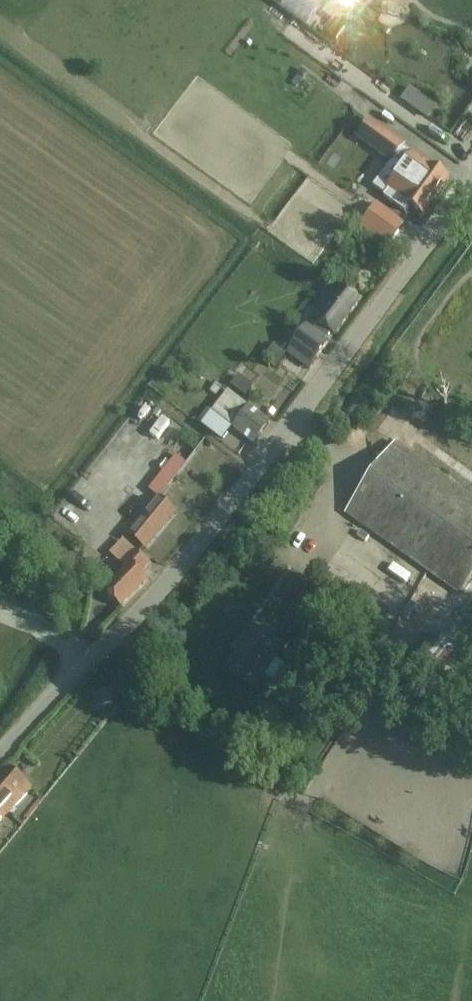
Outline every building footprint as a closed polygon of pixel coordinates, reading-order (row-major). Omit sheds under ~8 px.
[(410,86),(400,100),(428,119),(438,106),(410,86)] [(402,198),(408,202),(424,214),(449,179),(447,178),(451,174),(434,162),(431,166),(425,162),(435,149),(433,146),(399,122),(387,138),(421,162),(410,178),(414,181),(402,198)] [(378,203),(360,227),(388,247),(406,223),(378,203)] [(360,300),(343,287),(327,308),(324,305),(320,310),(319,309),(312,318),(314,319),(308,328),(307,327),(289,353),(310,368),(328,343),(325,340),(331,332),(335,334),(360,300)] [(274,345),(264,359),(276,368),(287,355),(274,345)] [(238,375),(230,386),(245,397),(254,386),(238,375)] [(217,381),(209,391),(216,396),(223,387),(217,381)] [(270,422),(254,410),(249,406),(233,429),(254,444),(270,422)] [(204,409),(195,424),(220,440),(229,426),(204,409)] [(364,524),(460,592),(471,574),(471,497),(397,443),(348,512),(364,524)] [(145,490),(157,499),(184,462),(172,453),(145,490)] [(181,474),(151,514),(163,524),(193,484),(181,474)] [(149,563),(137,551),(123,565),(127,569),(105,592),(121,607),(148,580),(140,572),(149,563)] [(40,559),(34,566),(47,578),(53,571),(40,559)] [(246,645),(229,670),(256,689),(263,679),(275,687),(287,669),(276,661),(282,651),(252,630),(243,642),(246,645)] [(112,688),(101,690),(102,705),(114,704),(112,688)] [(24,782),(9,769),(0,779),(0,818),(7,811),(9,813),(31,789),(24,782)]
